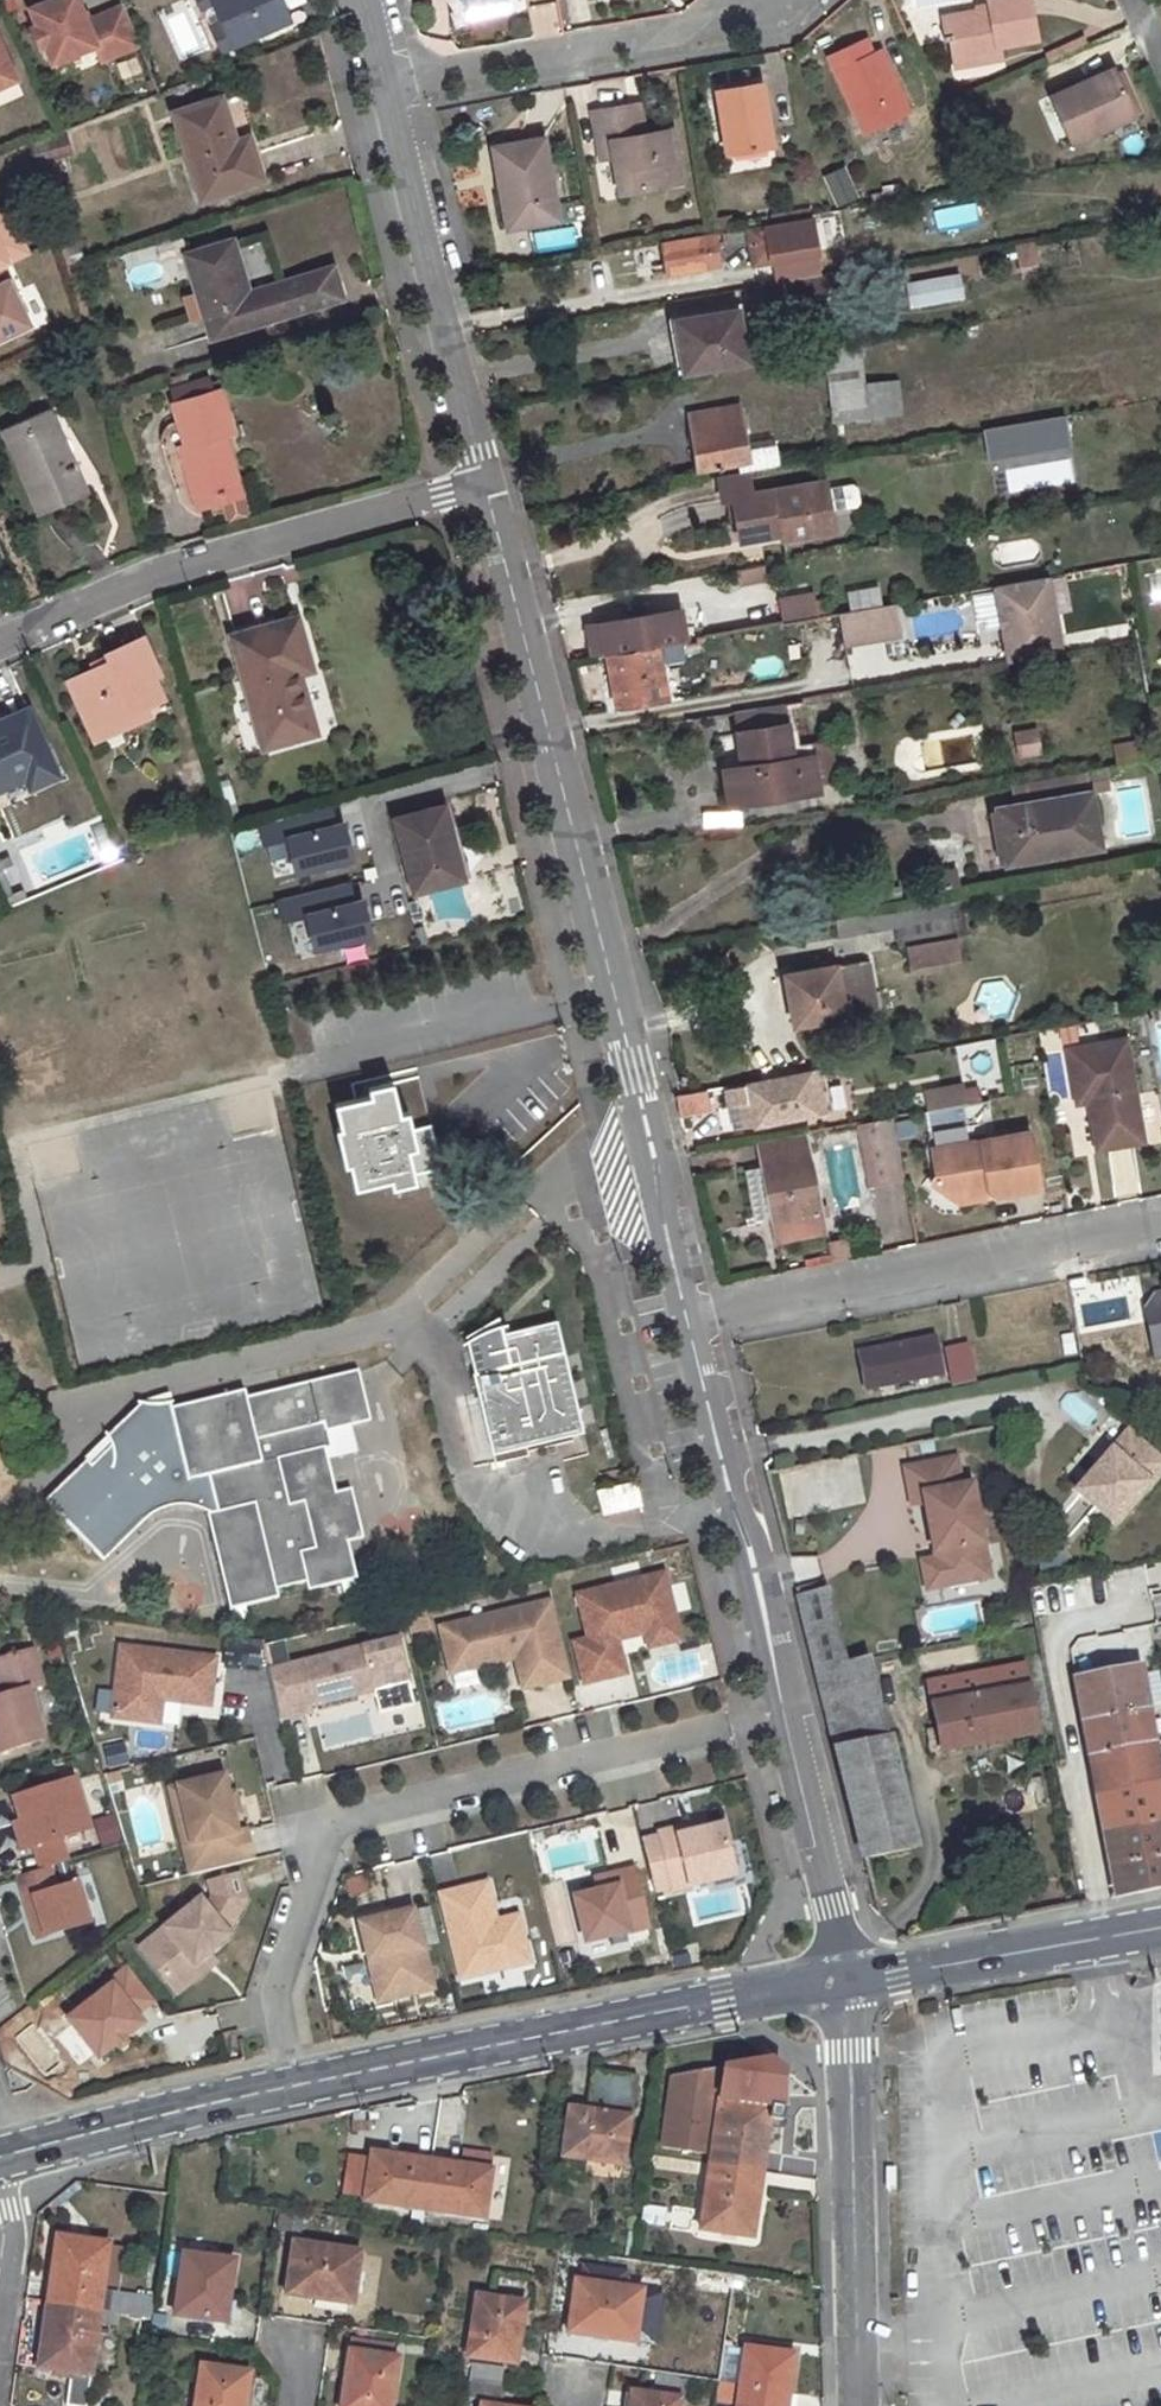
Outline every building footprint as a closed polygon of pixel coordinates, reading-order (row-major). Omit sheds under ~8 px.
[(106,13),(88,22),(78,0),(53,0),(31,9),(38,26),(33,28),(42,48),(46,46),(54,63),(96,46),(103,60),(122,52),(106,13)] [(223,51),(287,22),(277,0),(200,0),(223,51)] [(940,18),(943,35),(949,34),(953,58),(996,51),(996,45),(1033,38),(1027,0),(987,0),(989,9),(940,18)] [(106,13),(122,52),(140,45),(123,6),(106,13)] [(863,40),(827,56),(863,130),(906,110),(878,49),(870,52),(863,40)] [(16,81),(0,46),(0,89),(16,81)] [(996,51),(953,58),(954,66),(998,58),(996,51)] [(1080,81),(1049,95),(1070,142),(1133,115),(1113,71),(1082,86),(1080,81)] [(760,84),(714,91),(726,152),(771,145),(760,84)] [(222,96),(173,112),(200,199),(262,180),(253,151),(239,156),(235,141),(222,96)] [(635,105),(625,106),(630,136),(641,134),(635,105)] [(667,184),(664,161),(670,160),(664,130),(641,134),(630,136),(625,106),(591,113),(599,158),(612,156),(619,192),(667,184)] [(670,129),(664,130),(670,160),(664,161),(667,184),(679,181),(670,129)] [(63,133),(30,144),(37,163),(70,153),(63,133)] [(249,137),(235,141),(239,156),(253,151),(249,137)] [(541,141),(492,150),(498,194),(503,194),(508,227),(554,220),(541,141)] [(894,189),(871,192),(873,201),(895,198),(894,189)] [(850,201),(771,214),(773,221),(865,205),(860,194),(849,196),(850,201)] [(936,230),(980,224),(977,204),(933,209),(936,230)] [(743,230),(749,265),(813,254),(807,219),(743,230)] [(713,236),(661,245),(667,272),(705,264),(704,259),(717,256),(713,236)] [(232,241),(185,254),(212,337),(273,318),(265,289),(247,294),(232,241)] [(1037,242),(1014,243),(1016,266),(1038,265),(1037,242)] [(332,267),(278,284),(285,308),(292,312),(340,297),(332,267)] [(28,327),(0,270),(0,341),(28,327)] [(956,274),(908,284),(912,306),(960,297),(956,274)] [(821,277),(784,283),(788,303),(801,301),(802,307),(809,306),(807,300),(825,296),(821,277)] [(278,284),(265,289),(273,318),(292,312),(285,308),(278,284)] [(733,310),(673,320),(682,370),(742,360),(733,310)] [(856,347),(825,352),(827,371),(858,367),(856,347)] [(860,386),(829,390),(832,420),(863,417),(860,386)] [(221,390),(173,403),(186,446),(180,448),(197,508),(226,501),(221,483),(238,478),(226,435),(234,433),(221,390)] [(736,408),(687,416),(696,468),(746,459),(749,470),(776,465),(772,446),(745,451),(736,408)] [(45,410),(1,428),(41,515),(84,494),(45,410)] [(1040,442),(1066,437),(1062,415),(1006,425),(1011,452),(1041,447),(1040,442)] [(1011,452),(1006,425),(983,429),(988,456),(1011,452)] [(749,495),(745,470),(716,476),(721,499),(731,497),(749,495)] [(238,478),(221,483),(226,501),(244,496),(238,478)] [(831,520),(830,513),(856,508),(860,503),(856,489),(851,484),(826,489),(824,482),(749,495),(731,497),(739,541),(781,534),(782,539),(813,533),(811,524),(831,520)] [(833,529),(831,520),(811,524),(813,533),(833,529)] [(1054,538),(982,551),(988,582),(1060,570),(1054,538)] [(736,570),(738,585),(766,579),(763,565),(736,570)] [(993,587),(1006,662),(1059,653),(1046,577),(993,587)] [(846,589),(848,608),(881,603),(878,585),(846,589)] [(812,596),(778,602),(782,624),(816,618),(813,599),(812,596)] [(822,597),(813,599),(816,618),(826,617),(822,597)] [(837,614),(842,647),(883,640),(881,626),(895,624),(891,605),(837,614)] [(595,656),(605,655),(663,644),(685,641),(680,609),(590,625),(595,656)] [(311,731),(295,672),(308,669),(295,622),(236,639),(263,744),(311,731)] [(881,626),(883,640),(897,637),(895,624),(881,626)] [(163,697),(154,677),(159,674),(142,639),(106,655),(107,659),(92,666),(94,670),(69,682),(89,729),(114,717),(119,729),(148,716),(144,707),(163,697)] [(663,644),(605,655),(614,706),(664,697),(659,664),(657,651),(664,650),(663,644)] [(664,650),(657,651),(659,664),(667,663),(664,650)] [(784,701),(731,711),(740,766),(722,769),(727,802),(817,788),(808,741),(791,744),(784,701)] [(0,723),(0,791),(26,779),(30,788),(58,776),(29,710),(0,723)] [(114,717),(89,729),(95,741),(119,729),(114,717)] [(1013,730),(1018,758),(1043,752),(1038,725),(1013,730)] [(1112,743),(1116,764),(1145,759),(1141,739),(1112,743)] [(1088,793),(996,809),(1005,861),(1098,846),(1088,793)] [(235,803),(226,805),(230,824),(239,823),(235,803)] [(443,805),(394,817),(413,890),(463,879),(443,805)] [(347,815),(352,845),(366,842),(360,813),(347,815)] [(285,862),(260,868),(263,881),(289,875),(285,862)] [(276,896),(281,921),(304,916),(311,951),(372,938),(359,879),(276,896)] [(363,885),(367,914),(401,909),(398,881),(363,885)] [(895,928),(895,925),(949,916),(952,936),(963,934),(964,934),(958,901),(863,920),(865,933),(895,928)] [(949,916),(895,925),(895,928),(899,946),(908,944),(952,936),(949,916)] [(952,936),(908,944),(912,965),(967,955),(963,934),(952,936)] [(864,961),(782,976),(791,1024),(872,1009),(864,961)] [(288,993),(277,996),(280,1008),(292,1006),(288,993)] [(1084,1102),(1093,1150),(1138,1141),(1118,1040),(1061,1052),(1072,1104),(1084,1102)] [(818,1073),(722,1089),(724,1100),(732,1131),(818,1113),(814,1095),(822,1093),(818,1073)] [(927,1130),(986,1125),(982,1082),(924,1087),(927,1130)] [(340,1120),(335,1121),(345,1165),(350,1163),(356,1188),(391,1179),(393,1186),(415,1180),(413,1175),(440,1168),(429,1126),(411,1130),(407,1113),(400,1115),(391,1083),(369,1089),(371,1096),(337,1105),(340,1120)] [(722,1089),(705,1092),(707,1104),(724,1100),(722,1089)] [(704,1090),(673,1095),(679,1116),(709,1111),(707,1104),(705,1092),(704,1090)] [(822,1093),(814,1095),(818,1113),(826,1112),(822,1093)] [(889,1119),(864,1123),(876,1184),(901,1179),(889,1119)] [(864,1123),(857,1125),(868,1185),(876,1184),(864,1123)] [(760,1167),(744,1169),(754,1222),(770,1219),(774,1240),(823,1232),(819,1214),(826,1213),(824,1203),(817,1205),(802,1133),(755,1142),(760,1167)] [(1028,1134),(930,1149),(933,1176),(927,1184),(955,1203),(965,1189),(985,1186),(986,1193),(993,1197),(1037,1191),(1028,1134)] [(985,1186),(965,1189),(955,1203),(981,1199),(986,1193),(985,1186)] [(1154,1295),(1145,1309),(1152,1339),(1160,1337),(1160,1294),(1154,1295)] [(582,1431),(556,1320),(503,1334),(500,1324),(498,1324),(493,1327),(487,1328),(481,1331),(478,1332),(476,1334),(470,1338),(467,1340),(475,1373),(473,1373),(495,1460),(528,1453),(526,1446),(582,1431)] [(1155,1358),(1160,1357),(1160,1337),(1152,1339),(1155,1358)] [(932,1338),(857,1353),(864,1389),(939,1374),(932,1338)] [(964,1346),(945,1349),(953,1387),(971,1383),(964,1346)] [(334,1494),(323,1448),(310,1451),(304,1430),(318,1427),(320,1434),(370,1423),(357,1372),(246,1398),(245,1391),(170,1408),(169,1403),(158,1405),(143,1405),(141,1405),(106,1439),(109,1443),(110,1448),(91,1468),(86,1463),(45,1503),(104,1563),(152,1516),(160,1511),(169,1508),(176,1507),(185,1506),(198,1509),(202,1510),(207,1512),(208,1513),(209,1514),(208,1514),(231,1609),(277,1598),(275,1591),(306,1583),(308,1591),(355,1579),(346,1543),(361,1538),(349,1490),(334,1494)] [(318,1427),(304,1430),(310,1451),(323,1448),(320,1434),(318,1427)] [(1076,1489),(1112,1522),(1160,1467),(1160,1463),(1126,1432),(1076,1489)] [(778,1471),(787,1518),(865,1503),(856,1456),(778,1471)] [(960,1487),(954,1459),(904,1468),(909,1498),(920,1504),(924,1504),(935,1560),(931,1566),(934,1584),(940,1588),(989,1579),(971,1485),(960,1487)] [(634,1482),(597,1490),(602,1513),(640,1504),(634,1482)] [(935,1560),(921,1563),(926,1590),(940,1588),(934,1584),(931,1566),(935,1560)] [(572,1650),(582,1690),(624,1679),(615,1647),(643,1639),(675,1631),(662,1581),(576,1603),(586,1646),(572,1650)] [(824,1588),(795,1596),(814,1670),(844,1664),(824,1588)] [(550,1609),(439,1634),(451,1678),(506,1665),(504,1659),(513,1656),(514,1664),(522,1693),(569,1682),(550,1609)] [(643,1639),(647,1654),(679,1646),(675,1631),(643,1639)] [(1131,1635),(1098,1642),(1103,1675),(1138,1668),(1131,1635)] [(396,1644),(268,1674),(280,1722),(310,1716),(309,1710),(408,1687),(396,1644)] [(163,1727),(165,1704),(214,1708),(219,1653),(116,1645),(109,1723),(163,1727)] [(40,1742),(24,1692),(39,1688),(28,1653),(0,1661),(0,1754),(40,1742)] [(504,1659),(506,1665),(514,1664),(513,1656),(504,1659)] [(844,1664),(814,1670),(833,1750),(888,1738),(868,1659),(844,1664)] [(1022,1665),(926,1683),(940,1750),(1036,1733),(1022,1665)] [(1152,1742),(1138,1668),(1103,1675),(1074,1681),(1088,1755),(1152,1742)] [(1156,1671),(1146,1673),(1153,1709),(1160,1707),(1160,1694),(1156,1671)] [(888,1738),(833,1750),(860,1859),(916,1848),(888,1738)] [(1088,1755),(1095,1794),(1159,1781),(1152,1742),(1088,1755)] [(108,1767),(128,1762),(123,1744),(103,1749),(108,1767)] [(230,1793),(226,1776),(180,1786),(194,1844),(207,1841),(213,1870),(255,1860),(248,1831),(239,1832),(235,1816),(230,1793)] [(71,1780),(11,1798),(18,1822),(27,1848),(32,1847),(39,1869),(65,1862),(58,1839),(86,1830),(71,1780)] [(1160,1888),(1160,1791),(1159,1781),(1095,1794),(1115,1898),(1160,1888)] [(180,1786),(172,1788),(192,1875),(213,1870),(207,1841),(194,1844),(180,1786)] [(235,1816),(243,1814),(238,1791),(230,1793),(235,1816)] [(114,1814),(92,1822),(102,1846),(123,1838),(114,1814)] [(18,1822),(6,1826),(14,1852),(27,1848),(18,1822)] [(676,1830),(659,1835),(673,1892),(713,1882),(711,1874),(714,1869),(733,1864),(723,1826),(694,1833),(678,1837),(676,1830)] [(676,1830),(678,1837),(694,1833),(692,1827),(676,1830)] [(711,1874),(713,1882),(736,1876),(733,1864),(714,1869),(711,1874)] [(46,1867),(16,1877),(23,1901),(31,1898),(43,1937),(87,1923),(75,1883),(53,1890),(46,1867)] [(600,1895),(575,1901),(587,1946),(649,1930),(634,1872),(614,1877),(618,1890),(600,1895)] [(93,1922),(103,1919),(89,1875),(79,1878),(93,1922)] [(202,1896),(144,1943),(173,1979),(212,1948),(231,1933),(229,1931),(246,1900),(240,1875),(210,1882),(214,1895),(209,1905),(202,1896)] [(614,1877),(596,1882),(600,1895),(618,1890),(614,1877)] [(489,1883),(442,1895),(464,1979),(532,1961),(522,1922),(494,1930),(493,1924),(499,1922),(498,1921),(489,1883)] [(31,1898),(23,1901),(35,1939),(43,1937),(31,1898)] [(384,1960),(394,2000),(436,1989),(425,1948),(423,1949),(414,1911),(363,1925),(373,1963),(384,1960)] [(494,1930),(522,1922),(520,1915),(498,1921),(499,1922),(493,1924),(494,1930)] [(173,1979),(180,1988),(219,1957),(212,1948),(173,1979)] [(373,1963),(383,2002),(394,2000),(384,1960),(373,1963)] [(115,1982),(72,2016),(103,2054),(147,2019),(139,2010),(157,1995),(132,1963),(112,1979),(115,1982)] [(724,2068),(672,2077),(661,2148),(711,2155),(709,2164),(759,2172),(762,2172),(771,2107),(719,2099),(724,2068)] [(570,2109),(563,2154),(586,2158),(585,2160),(623,2166),(636,2078),(594,2072),(587,2113),(570,2109)] [(372,2154),(366,2201),(403,2207),(404,2204),(426,2207),(433,2162),(372,2154)] [(433,2162),(426,2207),(449,2210),(449,2214),(486,2219),(493,2170),(433,2162)] [(709,2164),(700,2231),(752,2239),(758,2195),(754,2194),(759,2172),(709,2164)] [(55,2281),(51,2304),(100,2311),(110,2245),(58,2238),(51,2281),(55,2281)] [(294,2243),(287,2292),(310,2296),(310,2299),(352,2305),(361,2253),(294,2243)] [(184,2256),(175,2316),(221,2322),(225,2300),(227,2300),(233,2263),(184,2256)] [(577,2281),(569,2330),(591,2333),(592,2337),(636,2343),(643,2291),(577,2281)] [(477,2297),(467,2357),(512,2363),(516,2342),(519,2343),(525,2305),(477,2297)] [(98,2325),(117,2328),(119,2314),(100,2311),(51,2304),(47,2326),(44,2326),(38,2370),(70,2375),(65,2405),(86,2405),(98,2325)] [(738,2405),(784,2405),(787,2391),(789,2392),(795,2355),(747,2347),(738,2405)] [(342,2405),(391,2405),(398,2359),(353,2353),(350,2374),(347,2374),(342,2405)] [(474,2363),(471,2382),(501,2386),(504,2368),(474,2363)] [(196,2405),(245,2405),(249,2374),(202,2366),(196,2405)] [(471,2382),(469,2399),(499,2403),(501,2386),(471,2382)] [(680,2400),(636,2393),(634,2405),(679,2405),(680,2400)]
